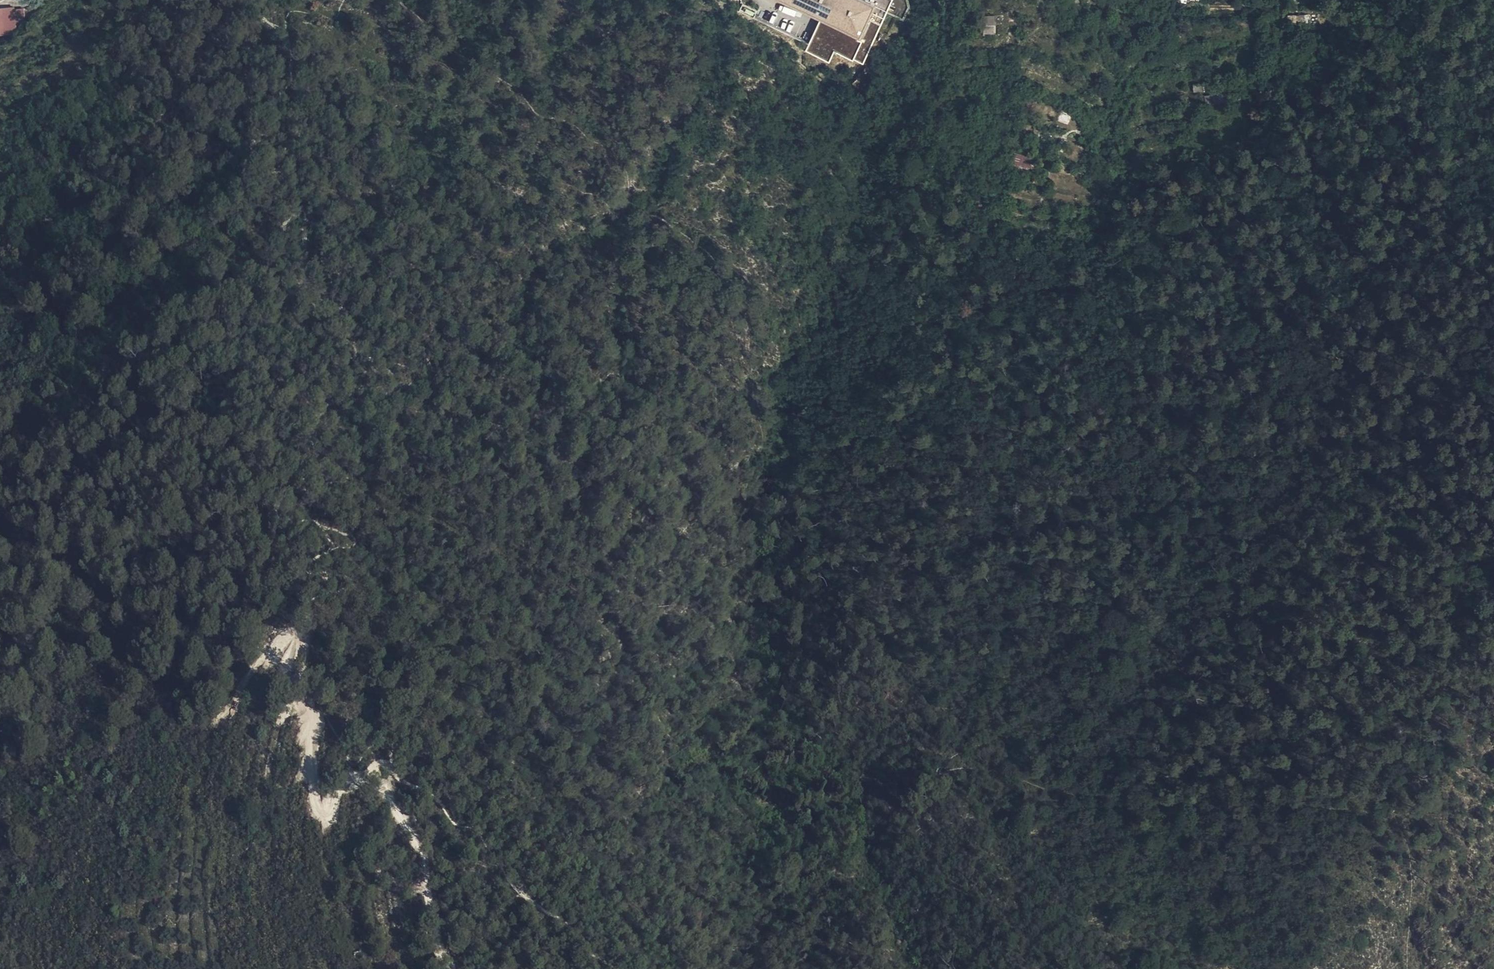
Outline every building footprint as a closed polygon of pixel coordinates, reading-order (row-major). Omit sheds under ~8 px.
[(821,18),(805,52),(830,62),(835,49),(866,64),(894,0),(783,0),(821,18)] [(4,35),(10,32),(11,31),(11,27),(12,11),(12,10),(6,14),(0,16),(0,35),(4,35)] [(12,11),(11,27),(16,28),(20,25),(21,13),(12,11)] [(995,34),(995,16),(983,16),(983,35),(995,34)] [(1024,165),(1030,166),(1034,154),(1029,154),(1029,150),(1016,148),(1013,158),(1026,160),(1024,165)] [(379,947),(369,950),(370,956),(381,954),(379,947)]
